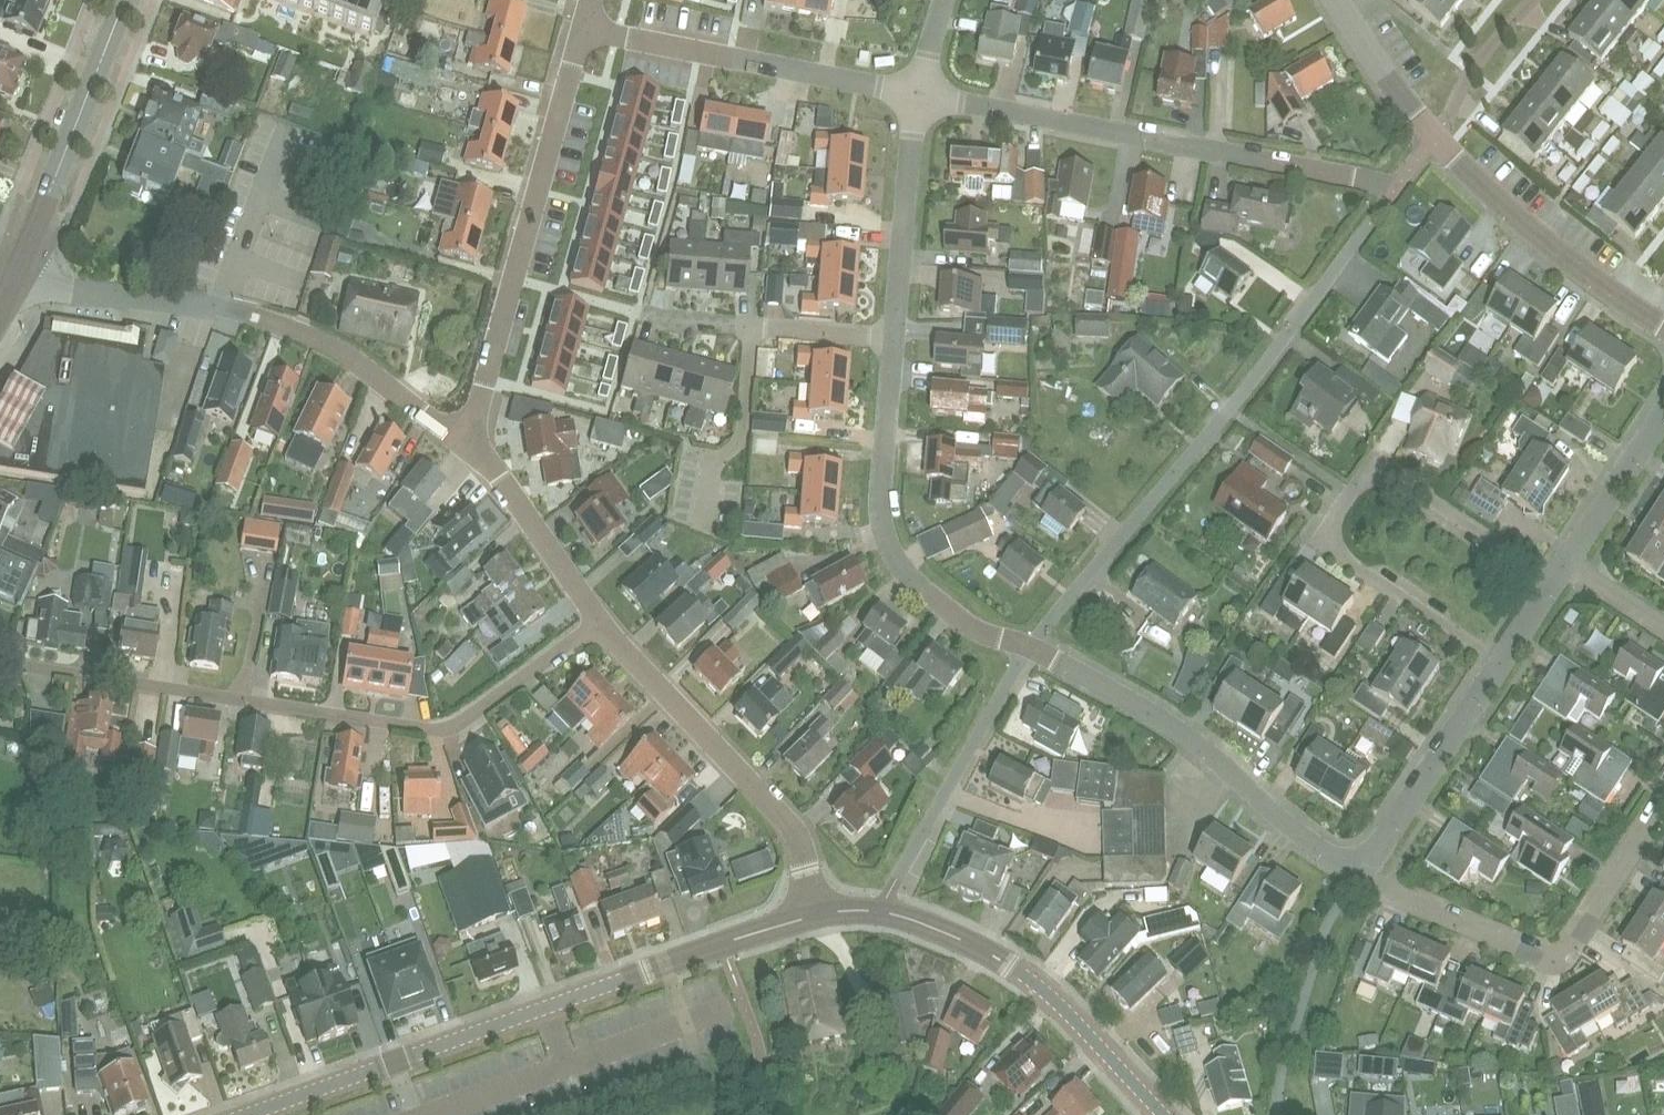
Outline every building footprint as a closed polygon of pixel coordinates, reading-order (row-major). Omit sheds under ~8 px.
[(22,0),(0,0),(0,5),(8,8),(2,23),(35,36),(46,10),(22,0)] [(46,10),(50,0),(22,0),(46,10)] [(237,15),(242,0),(198,0),(237,15)] [(373,33),(386,0),(288,0),(373,33)] [(491,37),(515,44),(524,10),(490,0),(485,18),(495,21),(491,37)] [(798,0),(764,0),(763,6),(795,13),(798,0)] [(795,13),(828,19),(832,0),(798,0),(795,13)] [(1035,19),(1039,0),(1021,0),(1017,14),(1021,15),(1034,18),(1035,19)] [(1057,0),(1044,0),(1043,10),(1057,10),(1057,0)] [(1233,0),(1213,0),(1206,4),(1215,17),(1235,3),(1233,0)] [(1263,38),(1295,19),(1284,0),(1268,0),(1248,12),(1263,38)] [(1442,0),(1411,0),(1408,4),(1440,29),(1455,10),(1442,0)] [(1455,10),(1463,0),(1442,0),(1455,10)] [(1598,0),(1584,18),(1616,44),(1630,25),(1598,0)] [(1598,0),(1630,25),(1645,7),(1636,0),(1598,0)] [(1151,6),(1133,2),(1125,37),(1143,42),(1151,6)] [(1095,9),(1082,5),(1074,34),(1087,37),(1095,9)] [(1016,43),(1017,37),(1020,18),(1009,16),(1010,11),(992,8),(990,18),(989,17),(987,31),(985,31),(980,58),(1012,65),(1017,43),(1016,43)] [(439,12),(436,23),(472,33),(475,21),(439,12)] [(1227,50),(1229,16),(1209,28),(1208,49),(1227,50)] [(271,58),(275,48),(257,41),(258,36),(223,23),(220,30),(217,29),(217,28),(203,23),(202,26),(183,18),(172,46),(178,49),(177,52),(176,58),(178,62),(182,65),(187,65),(190,63),(193,59),(195,55),(205,59),(212,43),(224,48),(226,42),(253,52),(253,51),(271,58)] [(1616,44),(1584,18),(1569,37),(1601,63),(1616,44)] [(435,22),(410,22),(410,47),(434,47),(435,22)] [(1072,57),(1071,57),(1074,45),(1064,43),(1067,28),(1046,24),(1043,39),(1041,51),(1040,51),(1035,75),(1068,81),(1072,57)] [(1207,29),(1193,29),(1192,52),(1206,53),(1207,29)] [(515,44),(491,37),(486,52),(477,49),(471,67),(506,77),(515,44)] [(1643,56),(1654,43),(1648,39),(1638,52),(1643,56)] [(1114,57),(1097,53),(1090,85),(1121,92),(1128,60),(1127,60),(1130,44),(1118,41),(1114,57)] [(1650,64),(1661,49),(1654,43),(1643,56),(1642,58),(1650,64)] [(364,93),(373,70),(355,63),(353,67),(316,52),(309,71),(364,93)] [(280,54),(272,75),(286,80),(293,59),(280,54)] [(11,98),(13,95),(17,94),(20,87),(17,84),(24,64),(0,55),(0,94),(11,98)] [(1295,102),(1300,99),(1301,102),(1333,82),(1317,56),(1302,65),(1302,64),(1271,83),(1268,101),(1282,125),(1302,113),(1295,102)] [(371,87),(391,94),(397,78),(399,79),(405,64),(386,57),(380,73),(376,72),(371,87)] [(423,57),(417,79),(443,86),(449,65),(423,57)] [(1663,75),(1663,60),(1663,59),(1653,74),(1661,80),(1663,75)] [(1194,65),(1166,60),(1158,99),(1191,106),(1196,81),(1191,81),(1194,65)] [(1547,79),(1580,104),(1595,85),(1562,60),(1547,79)] [(1625,81),(1618,90),(1632,101),(1650,78),(1643,72),(1631,86),(1625,81)] [(1657,84),(1650,78),(1632,101),(1639,107),(1646,99),(1645,98),(1657,84)] [(1580,104),(1547,79),(1533,98),(1565,123),(1580,104)] [(621,99),(654,108),(659,91),(625,81),(621,99)] [(1265,107),(1266,84),(1256,84),(1255,107),(1265,107)] [(1632,101),(1618,90),(1615,87),(1607,96),(1609,98),(1598,110),(1614,124),(1632,101)] [(199,107),(242,124),(249,107),(206,90),(199,107)] [(154,94),(138,137),(185,155),(201,112),(154,94)] [(483,132),(507,139),(516,106),(482,96),(478,112),(472,111),(467,128),(483,132)] [(1565,123),(1533,98),(1518,116),(1550,141),(1565,123)] [(649,125),(654,108),(621,99),(616,116),(649,125)] [(690,102),(681,100),(677,112),(686,115),(690,102)] [(1639,107),(1632,101),(1614,124),(1621,129),(1639,107)] [(288,115),(309,122),(312,111),(291,104),(288,115)] [(729,154),(736,114),(704,108),(699,134),(700,134),(698,149),(712,151),(729,154)] [(686,115),(677,112),(674,125),(682,128),(686,115)] [(736,114),(729,154),(747,157),(747,158),(761,160),(764,145),(765,145),(770,120),(736,114)] [(645,142),(649,125),(616,116),(611,132),(645,142)] [(1550,141),(1518,116),(1503,135),(1535,161),(1550,141)] [(1599,143),(1610,128),(1596,118),(1585,132),(1599,143)] [(788,161),(793,133),(780,131),(774,165),(796,169),(797,162),(788,161)] [(507,139),(483,132),(478,148),(469,145),(464,162),(498,172),(507,139)] [(607,149),(640,158),(645,142),(611,132),(607,149)] [(680,135),(671,132),(667,145),(676,148),(680,135)] [(829,172),(862,174),(865,145),(832,142),(833,136),(816,135),(814,151),(831,152),(829,170),(829,172)] [(169,197),(179,169),(184,156),(185,155),(138,137),(122,180),(125,181),(122,191),(138,197),(142,187),(169,197)] [(1609,159),(1620,144),(1613,138),(1601,153),(1609,159)] [(446,145),(423,139),(419,157),(442,162),(446,145)] [(1663,172),(1663,141),(1662,140),(1647,159),(1663,172)] [(1584,161),(1596,147),(1588,141),(1576,155),(1584,161)] [(676,148),(667,145),(664,158),(672,161),(676,148)] [(635,175),(640,158),(607,149),(602,166),(635,175)] [(1016,182),(1018,154),(999,153),(998,158),(990,157),(990,152),(954,149),(952,172),(953,172),(952,177),(1016,182)] [(694,178),(708,179),(711,152),(697,150),(694,178)] [(237,161),(222,156),(218,167),(229,171),(233,172),(237,161)] [(690,185),(695,158),(683,156),(677,182),(690,185)] [(1595,177),(1606,163),(1598,156),(1587,171),(1595,177)] [(1647,159),(1632,177),(1663,202),(1663,172),(1647,159)] [(211,199),(216,184),(223,186),(229,171),(218,167),(207,163),(201,177),(195,194),(211,199)] [(1565,185),(1577,171),(1569,164),(1557,178),(1565,185)] [(602,166),(598,183),(631,192),(635,175),(602,166)] [(1048,215),(1057,216),(1059,203),(1086,208),(1093,171),(1063,166),(1059,183),(1048,181),(1050,201),(1048,215)] [(670,169),(661,167),(658,179),(666,182),(670,169)] [(762,207),(768,173),(742,168),(736,202),(762,207)] [(773,171),(772,180),(782,181),(783,172),(773,171)] [(862,174),(829,172),(828,191),(811,190),(810,205),(827,207),(828,201),(860,204),(862,174)] [(1045,204),(1044,173),(1025,173),(1026,205),(1045,204)] [(1580,196),(1591,182),(1582,175),(1571,190),(1572,190),(1580,196)] [(1632,177),(1617,195),(1649,221),(1663,202),(1632,177)] [(666,182),(658,179),(654,192),(663,195),(666,182)] [(1166,222),(1169,204),(1163,202),(1166,185),(1136,179),(1129,216),(1134,216),(1131,233),(1131,234),(1139,235),(1163,238),(1166,222)] [(593,199),(626,208),(631,192),(598,183),(593,199)] [(768,219),(801,222),(803,202),(781,201),(783,185),(771,184),(768,219)] [(458,222),(482,229),(491,196),(457,186),(452,204),(462,207),(458,222)] [(381,214),(384,203),(360,196),(351,194),(339,190),(338,190),(332,207),(324,235),(346,241),(357,206),(381,214)] [(1582,198),(1580,196),(1572,190),(1564,200),(1574,208),(1582,198)] [(1208,204),(1203,230),(1237,237),(1240,226),(1283,234),(1290,201),(1237,191),(1234,209),(1208,204)] [(1649,221),(1617,195),(1602,214),(1634,240),(1649,221)] [(622,225),(626,208),(593,199),(588,216),(622,225)] [(725,215),(727,202),(727,200),(713,199),(711,219),(725,220),(725,215)] [(660,203),(652,200),(648,213),(656,216),(660,203)] [(764,233),(767,210),(727,202),(725,215),(753,218),(751,232),(764,233)] [(1468,233),(1440,211),(1413,246),(1431,260),(1421,274),(1444,292),(1465,265),(1452,255),(1468,233)] [(656,216),(648,213),(644,226),(653,228),(656,216)] [(617,242),(622,225),(588,216),(584,233),(617,242)] [(482,229),(458,222),(454,238),(444,236),(439,253),(473,262),(482,229)] [(698,223),(689,223),(688,237),(697,237),(698,223)] [(707,224),(698,223),(697,237),(705,238),(707,224)] [(771,223),(769,246),(796,249),(798,226),(771,223)] [(946,251),(986,254),(987,239),(998,240),(999,228),(966,225),(965,229),(948,228),(946,251)] [(1113,265),(1117,232),(1096,229),(1091,262),(1113,265)] [(723,246),(722,246),(718,293),(719,293),(720,290),(735,292),(735,294),(746,295),(750,249),(758,250),(759,235),(724,232),(723,246)] [(1118,232),(1109,299),(1130,301),(1139,235),(1131,234),(1131,233),(1118,232)] [(579,249),(612,258),(617,242),(584,233),(579,249)] [(651,236),(642,233),(639,246),(647,248),(651,236)] [(330,280),(341,242),(321,236),(310,274),(330,280)] [(692,288),(696,244),(669,242),(665,288),(676,289),(677,287),(692,288)] [(821,279),(853,282),(856,252),(824,249),(825,244),(807,242),(805,265),(822,266),(821,279)] [(696,244),(692,288),(709,289),(708,292),(718,293),(722,246),(696,244)] [(647,248),(639,246),(635,259),(644,261),(647,248)] [(349,250),(340,248),(337,261),(346,263),(349,250)] [(608,275),(612,258),(579,249),(575,266),(608,275)] [(1200,277),(1232,300),(1251,274),(1220,251),(1200,277)] [(1008,272),(1041,274),(1043,255),(1010,253),(1008,272)] [(642,268),(633,265),(629,278),(638,281),(642,268)] [(570,284),(603,293),(608,275),(575,266),(570,284)] [(1041,278),(1041,274),(1008,272),(1007,292),(1027,293),(1025,314),(1044,315),(1045,293),(1043,292),(1044,278),(1041,278)] [(767,303),(780,304),(784,278),(770,276),(767,303)] [(638,281),(629,278),(626,291),(634,293),(638,281)] [(977,314),(980,286),(968,285),(968,280),(944,278),(941,310),(977,314)] [(1511,328),(1533,294),(1509,278),(1498,295),(1483,285),(1466,307),(1459,316),(1477,328),(1487,313),(1511,328)] [(853,282),(821,279),(819,298),(803,297),(801,313),(819,314),(819,308),(851,311),(853,282)] [(340,330),(406,345),(418,295),(351,280),(340,330)] [(1401,284),(1392,297),(1381,289),(1348,333),(1376,353),(1389,363),(1408,337),(1395,328),(1409,309),(1439,332),(1449,319),(1443,315),(1423,300),(1401,284)] [(1087,291),(1085,305),(1103,307),(1105,293),(1087,291)] [(1583,292),(1571,312),(1581,318),(1593,298),(1583,292)] [(1557,309),(1533,294),(1511,328),(1523,337),(1513,352),(1538,368),(1559,335),(1546,327),(1557,309)] [(1188,322),(1191,297),(1180,296),(1177,321),(1188,322)] [(1172,299),(1159,297),(1156,316),(1170,318),(1172,299)] [(1447,310),(1443,315),(1449,319),(1454,323),(1459,316),(1466,307),(1456,298),(1447,310)] [(588,309),(555,300),(550,318),(583,327),(588,309)] [(1075,339),(1109,340),(1110,317),(1076,316),(1075,339)] [(545,335),(579,344),(583,327),(550,318),(545,335)] [(986,345),(1026,348),(1028,321),(988,318),(986,345)] [(1050,329),(1050,318),(1032,319),(1032,329),(1050,329)] [(50,320),(48,335),(42,334),(0,410),(0,471),(143,494),(164,369),(140,365),(145,336),(131,333),(50,320)] [(620,322),(612,320),(608,333),(617,335),(620,322)] [(1591,381),(1614,346),(1589,331),(1571,359),(1559,351),(1541,379),(1553,387),(1567,366),(1591,381)] [(616,335),(608,333),(604,346),(612,348),(616,335)] [(574,360),(579,344),(545,335),(541,351),(574,360)] [(175,340),(162,337),(161,336),(154,361),(167,365),(175,340)] [(981,370),(984,345),(970,344),(970,342),(939,339),(937,367),(981,370)] [(1137,389),(1158,407),(1183,379),(1139,340),(1114,368),(1115,369),(1098,388),(1120,408),(1137,389)] [(620,388),(634,391),(647,395),(658,352),(643,348),(644,346),(633,343),(620,388)] [(775,343),(775,364),(791,364),(791,343),(775,343)] [(1614,346),(1591,381),(1615,397),(1637,362),(1614,346)] [(1421,369),(1449,388),(1464,365),(1435,347),(1421,369)] [(811,386),(845,389),(847,360),(815,357),(816,351),(798,350),(796,366),(813,367),(811,386)] [(536,368),(569,377),(574,360),(541,351),(536,368)] [(659,398),(672,402),(684,357),(676,355),(675,357),(658,352),(647,395),(659,398)] [(611,355),(602,353),(599,366),(607,368),(611,355)] [(223,357),(203,412),(230,422),(250,367),(223,357)] [(684,357),(672,402),(689,407),(697,409),(709,367),(694,362),(695,360),(684,357)] [(607,369),(599,366),(595,379),(604,381),(607,369)] [(725,371),(709,367),(697,409),(706,411),(724,416),(737,371),(726,368),(725,371)] [(1313,422),(1329,434),(1340,419),(1341,418),(1339,417),(1354,397),(1368,407),(1377,394),(1345,370),(1339,378),(1323,367),(1303,393),(1308,397),(1293,418),(1308,428),(1310,426),(1313,422)] [(531,386),(565,395),(569,377),(536,368),(531,386)] [(1523,400),(1535,379),(1525,374),(1513,394),(1523,400)] [(275,439),(295,383),(272,375),(252,431),(275,439)] [(997,398),(1028,401),(1029,385),(998,382),(997,398)] [(603,386),(594,383),(591,396),(599,398),(603,386)] [(845,389),(811,386),(810,405),(794,404),(792,420),(810,422),(810,416),(842,419),(845,389)] [(935,386),(933,414),(966,417),(965,423),(984,425),(986,408),(987,392),(970,391),(970,389),(935,386)] [(318,391),(291,447),(320,461),(347,405),(318,391)] [(1426,398),(1411,434),(1453,452),(1469,416),(1426,398)] [(640,415),(641,415),(645,401),(636,399),(632,413),(640,415)] [(645,401),(641,415),(649,417),(653,404),(645,401)] [(173,458),(190,463),(203,419),(186,414),(173,458)] [(692,429),(696,416),(687,414),(684,427),(692,429)] [(750,430),(781,434),(783,418),(751,415),(750,430)] [(1592,430),(1568,415),(1559,429),(1583,445),(1592,430)] [(701,432),(704,418),(696,416),(692,429),(701,432)] [(1519,471),(1554,494),(1570,470),(1541,451),(1550,436),(1522,418),(1513,433),(1535,448),(1519,471)] [(535,425),(525,426),(530,461),(543,460),(546,486),(572,482),(567,452),(576,451),(572,423),(550,426),(550,419),(535,421),(535,425)] [(593,427),(596,444),(620,450),(626,427),(595,419),(593,427)] [(355,467),(381,482),(404,441),(379,426),(355,467)] [(992,458),(1017,461),(1020,437),(994,434),(992,458)] [(1249,454),(1282,477),(1294,460),(1260,438),(1249,454)] [(254,451),(231,443),(216,486),(239,494),(254,451)] [(951,502),(966,503),(970,469),(980,470),(981,454),(955,451),(955,446),(930,444),(927,479),(934,480),(933,501),(951,503),(951,502)] [(1025,484),(1032,489),(1048,468),(1029,453),(990,504),(998,510),(1006,517),(1011,511),(1007,507),(1025,484)] [(803,493),(836,496),(839,467),(806,464),(806,458),(789,457),(788,472),(805,474),(803,493)] [(338,517),(354,470),(338,465),(322,511),(338,517)] [(423,507),(443,483),(421,466),(401,490),(412,498),(403,508),(414,516),(422,506),(423,507)] [(1215,506),(1267,541),(1286,513),(1259,494),(1267,482),(1243,466),(1236,478),(1235,478),(1215,506)] [(654,477),(663,490),(669,486),(671,476),(665,468),(654,477)] [(1554,494),(1519,471),(1503,495),(1482,481),(1472,496),(1500,514),(1510,500),(1525,510),(1525,516),(1536,517),(1538,518),(1538,517),(1544,518),(1544,508),(1554,494)] [(575,519),(586,534),(583,536),(591,546),(594,544),(596,548),(624,528),(611,511),(628,498),(610,475),(589,490),(590,491),(592,490),(600,501),(575,519)] [(1457,505),(1463,509),(1472,496),(1466,491),(1468,487),(1462,483),(1451,500),(1457,504),(1457,505)] [(1068,533),(1085,511),(1060,492),(1060,493),(1049,484),(1033,505),(1044,514),(1068,533)] [(160,498),(176,503),(180,490),(164,485),(160,498)] [(23,500),(42,503),(61,506),(67,493),(25,486),(23,500)] [(65,506),(86,510),(89,507),(101,509),(102,498),(67,492),(65,506)] [(836,496),(803,493),(801,512),(785,511),(783,527),(801,528),(802,523),(833,525),(836,496)] [(22,506),(0,494),(0,526),(4,518),(13,523),(22,506)] [(285,502),(282,521),(312,525),(315,506),(285,502)] [(449,545),(426,564),(440,581),(450,572),(443,564),(446,561),(448,562),(479,536),(472,527),(476,522),(461,504),(434,527),(449,545)] [(744,515),(753,516),(753,505),(744,504),(744,515)] [(980,508),(980,509),(984,517),(998,510),(990,504),(980,508)] [(199,511),(182,509),(181,519),(187,526),(197,527),(199,511)] [(954,557),(994,537),(980,509),(940,528),(954,557)] [(1643,533),(1663,548),(1663,514),(1658,510),(1643,533)] [(643,547),(662,529),(651,517),(632,534),(643,547)] [(244,522),(241,547),(276,552),(280,528),(244,522)] [(8,531),(0,527),(0,547),(8,531)] [(1643,533),(1626,558),(1663,583),(1663,567),(1663,566),(1663,548),(1643,533)] [(1009,557),(1002,567),(1003,567),(998,573),(1020,590),(1024,584),(1027,586),(1043,564),(1019,545),(1018,546),(1007,538),(999,549),(1009,557)] [(158,611),(139,608),(148,552),(124,548),(117,596),(127,597),(123,623),(122,623),(117,653),(153,659),(158,628),(156,628),(158,611)] [(17,605),(35,566),(0,551),(0,597),(17,605)] [(69,577),(77,564),(62,555),(54,567),(69,577)] [(712,583),(731,567),(720,555),(701,572),(712,583)] [(482,615),(524,585),(504,557),(483,573),(493,587),(481,595),(483,598),(460,614),(467,624),(448,638),(454,646),(473,632),(471,629),(479,623),(484,618),(482,615)] [(654,557),(621,587),(644,612),(676,582),(683,589),(709,563),(704,557),(698,563),(695,560),(686,569),(677,560),(666,570),(654,557)] [(397,560),(377,562),(378,578),(399,576),(397,560)] [(812,583),(804,587),(817,611),(864,586),(850,562),(812,582),(812,583)] [(109,591),(112,567),(93,564),(90,580),(75,578),(72,600),(73,606),(94,609),(94,630),(106,631),(112,591),(109,591)] [(778,602),(802,590),(789,565),(765,577),(778,602)] [(1174,628),(1197,597),(1154,565),(1132,596),(1174,628)] [(1307,620),(1329,585),(1306,570),(1295,588),(1281,579),(1260,612),(1273,620),(1283,605),(1307,620)] [(291,619),(299,575),(274,571),(267,615),(291,619)] [(544,612),(524,585),(482,615),(484,618),(479,623),(485,619),(490,627),(501,619),(492,607),(503,600),(512,613),(522,627),(544,612)] [(1329,585),(1307,620),(1331,636),(1321,651),(1334,660),(1355,627),(1343,619),(1354,601),(1329,585)] [(733,631),(761,602),(750,592),(722,621),(733,631)] [(345,595),(339,637),(356,639),(360,613),(358,613),(361,597),(345,595)] [(684,602),(656,627),(676,649),(704,623),(707,627),(718,618),(711,610),(700,598),(689,607),(684,602)] [(25,640),(76,648),(81,616),(65,613),(67,604),(38,600),(35,622),(28,621),(25,640)] [(191,647),(188,664),(217,669),(224,623),(229,624),(231,605),(209,602),(207,620),(195,618),(193,631),(189,630),(186,646),(191,647)] [(894,650),(889,647),(904,627),(878,607),(862,627),(866,630),(857,642),(884,663),(894,650)] [(1570,611),(1562,623),(1570,629),(1578,617),(1570,611)] [(384,630),(373,693),(404,699),(407,686),(411,661),(394,658),(400,624),(383,621),(383,623),(384,630)] [(298,681),(300,666),(322,669),(329,627),(296,622),(294,633),(276,631),(269,677),(298,681)] [(1369,656),(1385,632),(1371,622),(1355,647),(1369,656)] [(384,630),(383,623),(381,633),(373,632),(371,646),(366,645),(365,653),(348,650),(344,675),(345,675),(343,688),(373,693),(384,630)] [(1611,624),(1600,640),(1617,652),(1628,636),(1611,624)] [(830,631),(811,649),(825,663),(844,644),(830,631)] [(778,680),(809,649),(795,636),(764,667),(778,680)] [(444,642),(434,652),(443,661),(453,651),(444,642)] [(695,670),(719,695),(737,677),(728,668),(739,656),(726,643),(715,655),(713,652),(695,670)] [(1624,702),(1650,719),(1658,723),(1659,724),(1663,716),(1663,667),(1630,645),(1613,671),(1626,680),(1630,674),(1639,680),(1624,702)] [(1405,646),(1388,670),(1423,692),(1439,668),(1413,652),(1405,646)] [(883,687),(898,698),(903,702),(910,694),(919,701),(924,694),(930,699),(939,698),(945,691),(961,671),(932,649),(916,669),(917,670),(911,679),(898,669),(883,687)] [(1188,649),(1174,687),(1187,696),(1216,655),(1188,649)] [(443,666),(455,678),(465,667),(453,655),(443,666)] [(1238,727),(1260,692),(1236,676),(1243,666),(1231,658),(1213,686),(1224,693),(1213,711),(1238,727)] [(1423,692),(1388,670),(1373,693),(1362,687),(1352,702),(1380,720),(1390,704),(1408,716),(1423,692)] [(1551,672),(1532,701),(1566,723),(1580,700),(1589,706),(1585,712),(1599,721),(1617,694),(1580,671),(1571,684),(1551,672)] [(586,720),(613,694),(592,672),(551,712),(571,733),(586,720)] [(840,681),(831,689),(831,690),(822,700),(833,711),(839,706),(845,712),(859,698),(841,680),(840,681)] [(758,735),(776,717),(767,707),(777,697),(767,687),(756,697),(753,693),(735,711),(758,735)] [(1260,692),(1238,727),(1261,742),(1272,725),(1284,733),(1303,705),(1290,697),(1284,708),(1260,692)] [(633,715),(613,694),(586,720),(594,728),(587,736),(599,748),(633,715)] [(76,764),(78,747),(101,750),(100,759),(118,762),(121,736),(105,733),(110,702),(89,699),(88,705),(77,704),(77,705),(71,704),(69,719),(70,720),(63,763),(76,764)] [(1067,719),(1037,702),(1023,726),(1038,734),(1033,745),(1061,760),(1080,727),(1067,719)] [(1532,702),(1527,710),(1538,717),(1543,710),(1532,702)] [(198,757),(211,759),(213,743),(214,743),(218,718),(185,713),(182,737),(160,735),(155,772),(175,774),(177,758),(197,761),(198,757)] [(67,719),(56,717),(52,739),(63,739),(67,719)] [(794,750),(783,761),(803,781),(829,756),(817,744),(831,730),(821,719),(793,746),(792,747),(794,750)] [(1414,748),(1369,719),(1359,734),(1383,751),(1385,748),(1405,761),(1414,748)] [(1658,723),(1650,719),(1643,729),(1651,734),(1658,723)] [(262,770),(269,726),(240,722),(235,755),(242,756),(241,763),(240,763),(240,766),(262,770)] [(782,741),(789,734),(779,724),(772,732),(782,741)] [(1320,795),(1343,760),(1319,745),(1325,734),(1313,726),(1295,754),(1307,762),(1296,779),(1320,795)] [(1571,784),(1605,806),(1633,763),(1576,726),(1559,753),(1573,763),(1577,756),(1585,762),(1571,784)] [(1521,743),(1526,735),(1515,728),(1510,736),(1521,743)] [(899,741),(889,731),(877,743),(887,753),(899,741)] [(647,783),(674,757),(653,736),(619,769),(631,781),(638,774),(647,783)] [(323,785),(360,791),(362,776),(357,775),(362,741),(336,737),(330,770),(325,770),(323,785)] [(935,755),(923,743),(913,753),(924,765),(935,755)] [(526,776),(548,755),(537,744),(516,764),(526,776)] [(152,777),(156,749),(133,746),(129,774),(152,777)] [(493,751),(465,766),(481,795),(469,802),(484,829),(507,817),(499,802),(516,793),(493,751)] [(1498,753),(1479,782),(1513,804),(1528,781),(1537,787),(1532,794),(1546,803),(1564,776),(1527,752),(1518,766),(1498,753)] [(694,778),(674,757),(647,783),(668,803),(694,778)] [(1047,781),(1004,760),(998,771),(994,772),(992,777),(991,778),(991,779),(992,782),(991,785),(1034,806),(1047,781)] [(1343,760),(1320,795),(1343,810),(1372,767),(1360,760),(1355,768),(1343,760)] [(564,795),(588,774),(578,762),(554,784),(564,795)] [(1078,793),(1082,766),(1054,762),(1051,790),(1078,793)] [(1082,766),(1078,793),(1077,803),(1114,808),(1119,771),(1082,766)] [(595,797),(611,781),(599,768),(572,794),(580,802),(590,792),(595,797)] [(433,800),(438,800),(438,777),(417,777),(417,771),(407,771),(407,777),(403,777),(403,800),(416,800),(416,814),(432,814),(433,800)] [(1133,812),(1165,810),(1164,777),(1119,771),(1114,808),(1112,812),(1133,812)] [(254,833),(262,778),(246,776),(239,831),(254,833)] [(220,796),(236,793),(234,780),(227,781),(227,784),(218,785),(220,796)] [(1470,796),(1487,807),(1495,794),(1478,784),(1470,796)] [(851,793),(833,811),(844,823),(841,825),(851,835),(854,832),(856,835),(874,817),(864,807),(874,796),(864,785),(853,796),(851,793)] [(711,802),(721,815),(736,804),(726,791),(711,802)] [(668,811),(650,792),(634,808),(652,826),(668,811)] [(478,841),(465,806),(450,810),(455,825),(431,825),(432,844),(478,841)] [(689,808),(662,831),(674,845),(701,821),(689,808)] [(1565,855),(1574,841),(1523,808),(1506,834),(1520,844),(1524,838),(1532,843),(1518,866),(1551,888),(1571,858),(1565,855)] [(1165,859),(1165,810),(1133,812),(1134,859),(1165,859)] [(336,841),(372,846),(375,817),(339,812),(336,841)] [(1133,812),(1112,812),(1103,813),(1104,860),(1134,859),(1133,812)] [(216,814),(206,813),(199,818),(198,828),(214,830),(216,814)] [(592,848),(625,842),(621,813),(616,813),(586,842),(592,848)] [(1194,861),(1231,885),(1254,845),(1215,819),(1203,832),(1194,861)] [(1580,842),(1589,829),(1573,819),(1565,832),(1580,842)] [(94,837),(127,835),(126,823),(93,825),(94,837)] [(993,843),(969,833),(960,854),(954,856),(950,868),(953,874),(947,888),(961,893),(963,899),(974,904),(980,901),(1002,910),(1014,878),(1007,875),(1013,859),(990,850),(993,843)] [(1445,835),(1426,864),(1460,886),(1475,863),(1484,869),(1479,876),(1493,885),(1511,858),(1474,834),(1465,848),(1445,835)] [(575,835),(561,837),(562,846),(576,844),(575,835)] [(249,873),(267,867),(244,839),(218,837),(249,873)] [(1043,857),(1048,843),(1036,839),(1031,852),(1043,857)] [(485,841),(406,848),(413,884),(429,932),(454,923),(458,933),(508,914),(488,861),(491,860),(485,841)] [(1048,843),(1043,857),(1055,861),(1060,848),(1048,843)] [(1072,862),(1089,869),(1096,850),(1080,843),(1072,862)] [(324,846),(311,850),(323,883),(336,878),(324,846)] [(746,859),(753,878),(776,870),(769,851),(746,859)] [(409,885),(398,853),(385,857),(396,890),(409,885)] [(692,898),(722,887),(715,864),(713,865),(709,853),(681,863),(685,874),(683,875),(692,898)] [(1165,859),(1134,859),(1104,860),(1105,887),(1160,885),(1165,878),(1165,859)] [(1182,890),(1193,866),(1179,859),(1168,884),(1182,890)] [(1226,921),(1240,931),(1248,916),(1260,924),(1280,939),(1295,916),(1285,910),(1303,882),(1278,866),(1264,881),(1255,899),(1244,894),(1226,921)] [(624,900),(634,928),(659,919),(649,890),(635,895),(631,882),(629,882),(624,869),(615,873),(619,887),(624,899),(624,900)] [(672,896),(663,870),(649,875),(658,901),(672,896)] [(569,878),(581,912),(601,905),(589,871),(569,878)] [(619,887),(615,873),(605,876),(610,890),(619,887)] [(525,878),(529,898),(547,894),(543,875),(525,878)] [(1066,889),(1086,899),(1092,889),(1072,878),(1066,889)] [(534,914),(522,880),(504,887),(507,896),(508,895),(517,920),(534,914)] [(1056,883),(1027,921),(1029,923),(1030,928),(1033,930),(1035,932),(1040,931),(1050,938),(1078,899),(1056,883)] [(1541,885),(1528,885),(1528,896),(1541,896),(1541,885)] [(545,925),(556,953),(560,952),(563,954),(569,952),(569,948),(584,942),(563,887),(551,891),(561,919),(545,925)] [(1654,897),(1638,921),(1663,938),(1663,903),(1654,897)] [(634,928),(624,900),(599,909),(609,937),(634,928)] [(109,908),(95,908),(96,922),(110,922),(109,908)] [(185,963),(226,950),(218,925),(202,930),(195,908),(169,916),(185,963)] [(1078,961),(1080,964),(1080,966),(1080,967),(1080,968),(1081,968),(1082,968),(1084,971),(1089,971),(1098,979),(1135,939),(1124,930),(1134,918),(1124,909),(1109,924),(1102,917),(1081,940),(1089,948),(1078,961)] [(1150,944),(1192,933),(1187,913),(1177,915),(1168,913),(1145,919),(1150,944)] [(1638,921),(1623,945),(1638,954),(1630,966),(1658,984),(1663,975),(1663,956),(1660,953),(1663,947),(1663,938),(1638,921)] [(1410,979),(1424,947),(1398,935),(1391,951),(1379,945),(1365,976),(1389,987),(1396,973),(1410,979)] [(501,936),(468,948),(480,982),(503,974),(508,975),(511,971),(516,969),(506,944),(505,945),(501,936)] [(414,940),(390,949),(413,1014),(432,1007),(431,1003),(436,1001),(414,940)] [(1192,941),(1169,963),(1193,987),(1200,980),(1205,985),(1213,978),(1201,966),(1209,957),(1192,941)] [(241,977),(253,1012),(274,1005),(253,946),(236,952),(245,976),(241,977)] [(1450,958),(1424,947),(1410,979),(1425,985),(1416,1005),(1439,1016),(1453,985),(1453,986),(1456,979),(1443,974),(1450,958)] [(390,949),(365,958),(387,1018),(392,1017),(393,1021),(413,1014),(390,949)] [(1165,977),(1146,958),(1111,991),(1120,1000),(1120,1005),(1124,1009),(1129,1009),(1131,1011),(1165,977)] [(310,974),(333,1037),(347,1032),(346,1028),(356,1024),(335,965),(310,974)] [(832,968),(782,974),(797,1045),(848,1036),(844,1011),(840,1011),(832,968)] [(333,1037),(310,974),(285,983),(306,1042),(316,1039),(318,1043),(333,1037)] [(1453,985),(1439,1016),(1463,1026),(1469,1012),(1484,1018),(1498,986),(1472,975),(1465,991),(1453,986),(1453,985)] [(1601,979),(1577,993),(1596,1024),(1609,1016),(1617,1029),(1649,1009),(1632,980),(1610,994),(1601,979)] [(47,983),(29,991),(36,1010),(49,1020),(55,1018),(55,1002),(47,983)] [(1525,998),(1498,986),(1484,1018),(1500,1025),(1494,1039),(1518,1050),(1531,1020),(1518,1014),(1525,998)] [(1185,1020),(1207,1013),(1199,989),(1177,996),(1185,1020)] [(212,997),(219,1014),(235,1008),(228,990),(212,997)] [(990,1026),(985,1023),(994,1010),(965,992),(952,1013),(953,1014),(947,1024),(959,1031),(979,1045),(990,1026)] [(1596,1024),(1577,993),(1552,1008),(1561,1024),(1550,1031),(1567,1060),(1590,1046),(1582,1033),(1596,1024)] [(934,1016),(932,1002),(913,1006),(916,1020),(934,1016)] [(1222,1013),(1219,1002),(1213,1004),(1210,1010),(1211,1016),(1222,1013)] [(191,1011),(164,1021),(172,1041),(155,1047),(166,1077),(162,1082),(177,1095),(188,1082),(202,1077),(189,1043),(201,1038),(191,1011)] [(77,1038),(75,1014),(60,1015),(62,1038),(71,1038),(71,1039),(77,1038)] [(252,1022),(223,1033),(229,1049),(231,1047),(240,1070),(269,1059),(261,1036),(258,1037),(252,1022)] [(920,1042),(916,1022),(880,1029),(883,1048),(920,1042)] [(1173,1032),(1180,1058),(1198,1053),(1191,1027),(1173,1032)] [(1203,1049),(1214,1045),(1209,1027),(1198,1031),(1203,1049)] [(942,1073),(951,1037),(929,1032),(920,1067),(942,1073)] [(1377,1036),(1360,1038),(1362,1048),(1378,1046),(1377,1036)] [(1013,1073),(1025,1086),(1054,1060),(1033,1038),(1017,1052),(1015,1050),(1003,1062),(1005,1064),(994,1073),(1003,1082),(1013,1073)] [(62,1090),(58,1041),(31,1039),(36,1092),(62,1090)] [(16,1057),(13,1042),(5,1043),(5,1041),(0,1042),(0,1060),(16,1057)] [(136,1110),(137,1113),(145,1110),(144,1107),(148,1106),(128,1051),(108,1059),(107,1057),(94,1058),(93,1042),(73,1044),(76,1093),(96,1092),(103,1102),(107,1101),(112,1114),(121,1114),(136,1110)] [(1206,1070),(1217,1110),(1244,1102),(1251,1100),(1236,1048),(1215,1054),(1218,1066),(1206,1070)] [(643,1071),(664,1064),(660,1051),(639,1058),(643,1071)] [(1325,1070),(1341,1072),(1342,1056),(1327,1055),(1325,1070)] [(1378,1059),(1376,1077),(1395,1079),(1397,1061),(1378,1059)] [(1553,1078),(1563,1075),(1559,1061),(1550,1063),(1553,1078)] [(1456,1070),(1458,1087),(1470,1085),(1467,1069),(1456,1070)] [(1561,1083),(1564,1099),(1575,1096),(1572,1081),(1561,1083)] [(984,1099),(964,1082),(937,1114),(971,1114),(984,1099)] [(1100,1110),(1078,1085),(1054,1107),(1057,1109),(1051,1114),(1095,1114),(1100,1110)] [(37,1093),(23,1096),(22,1091),(0,1096),(0,1114),(42,1114),(37,1093)] [(1489,1093),(1456,1094),(1457,1114),(1490,1114),(1489,1093)] [(1575,1096),(1554,1101),(1557,1114),(1579,1114),(1575,1096)] [(1403,1113),(1405,1099),(1389,1097),(1387,1112),(1368,1110),(1368,1114),(1403,1114),(1403,1113)] [(1607,1097),(1584,1097),(1584,1114),(1607,1114),(1607,1097)]
